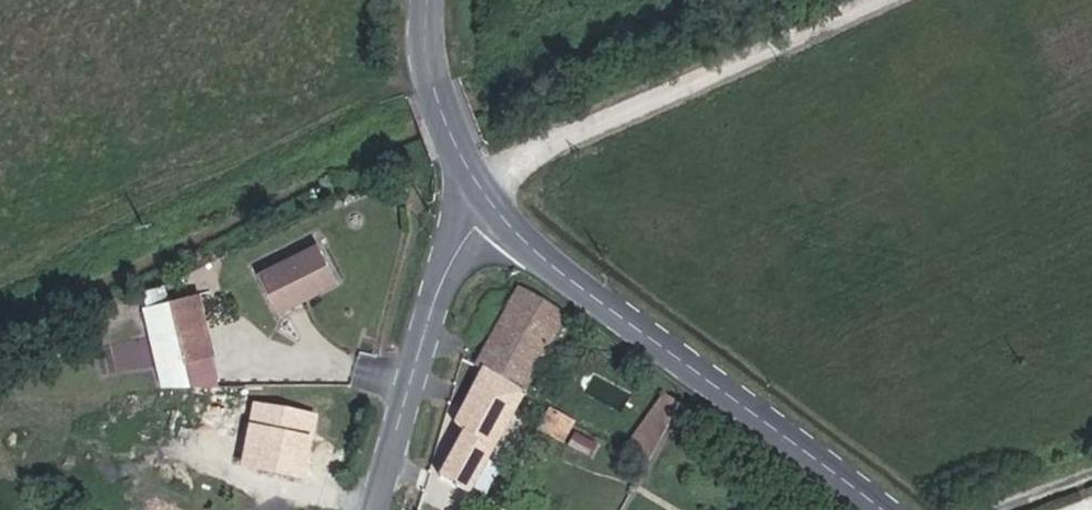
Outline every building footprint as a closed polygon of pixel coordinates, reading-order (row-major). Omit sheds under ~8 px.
[(332,233),(275,262),(291,292),(345,266),(332,233)] [(558,320),(508,288),(465,363),(474,370),(438,434),(445,439),(423,471),(451,488),(516,388),(558,320)] [(146,300),(160,388),(218,379),(204,291),(146,300)] [(652,461),(683,402),(659,390),(628,448),(652,461)] [(315,426),(249,423),(244,465),(308,473),(315,426)]
